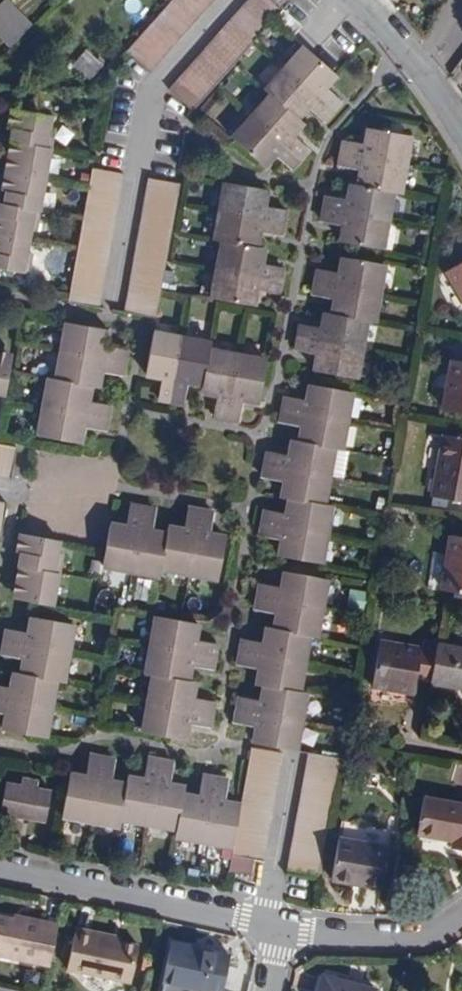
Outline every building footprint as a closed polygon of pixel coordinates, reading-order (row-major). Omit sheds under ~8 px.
[(10,46),(32,25),(6,0),(4,0),(0,4),(0,35),(10,46)] [(126,51),(149,72),(213,0),(171,0),(126,51)] [(170,91),(193,110),(274,20),(293,36),(302,25),(283,9),(288,3),(285,0),(251,0),(170,91)] [(337,75),(303,46),(265,89),(270,95),(232,138),(266,168),(276,156),(292,169),(310,149),(294,135),(304,124),(299,119),(309,108),(325,121),(342,101),(327,88),(337,75)] [(87,49),(72,67),(91,83),(106,65),(87,49)] [(29,273),(32,255),(27,255),(32,228),(37,229),(55,131),(49,130),(51,116),(16,109),(12,128),(10,142),(12,142),(4,189),(2,203),(0,203),(0,267),(29,273)] [(356,185),(394,193),(401,195),(411,135),(367,128),(364,143),(343,140),(338,166),(359,170),(356,185)] [(0,189),(4,189),(12,142),(10,142),(0,189)] [(93,169),(69,302),(99,308),(122,174),(93,169)] [(127,312),(157,317),(180,184),(150,179),(127,312)] [(222,241),(258,247),(260,232),(282,236),(287,210),(265,206),(268,191),(224,183),(213,240),(222,241)] [(383,249),(394,193),(356,185),(350,184),(347,199),(326,195),(321,222),(342,225),(339,241),(383,249)] [(265,249),(258,247),(222,241),(212,298),(255,305),(258,289),(279,293),(284,268),(263,263),(265,249)] [(335,299),(331,314),(368,322),(376,323),(386,265),(342,257),(339,273),(318,269),(312,295),(335,299)] [(447,271),(461,299),(461,263),(447,271)] [(368,322),(331,314),(324,313),(321,328),(300,324),(295,350),(316,355),(313,370),(357,378),(368,322)] [(55,379),(92,386),(100,387),(102,371),(124,375),(128,349),(107,345),(110,329),(65,322),(55,379)] [(154,331),(146,375),(162,377),(159,398),(184,403),(188,382),(203,385),(210,349),(211,341),(154,331)] [(13,357),(14,352),(0,349),(0,355),(13,357)] [(210,349),(203,385),(202,392),(217,395),(214,415),(240,421),(244,399),(259,402),(267,359),(210,349)] [(6,395),(13,357),(0,355),(0,394),(6,395)] [(461,413),(461,361),(452,359),(442,410),(461,413)] [(90,401),(92,386),(55,379),(48,379),(38,435),(82,443),(85,427),(106,431),(111,404),(90,401)] [(343,451),(354,392),(310,385),(307,400),(284,396),(280,422),(302,427),(299,442),(336,449),(343,451)] [(443,435),(433,496),(461,501),(461,438),(443,435)] [(326,505),(336,449),(299,442),(291,441),(289,455),(268,451),(264,477),(284,481),(281,497),(289,498),(326,505)] [(17,447),(0,444),(0,477),(12,479),(17,447)] [(334,507),(326,505),(289,498),(287,513),(265,510),(261,535),(282,539),(279,555),(324,563),(334,507)] [(160,575),(162,568),(168,532),(153,529),(157,509),(130,505),(127,525),(111,523),(102,566),(160,575)] [(168,532),(162,568),(220,578),(227,536),(212,533),(215,512),(188,508),(185,528),(169,526),(168,532)] [(17,550),(22,550),(25,534),(20,534),(17,550)] [(22,550),(20,566),(54,573),(60,540),(25,534),(22,550)] [(443,590),(461,593),(461,538),(450,536),(443,590)] [(54,573),(20,566),(13,598),(54,606),(59,574),(54,573)] [(277,613),(275,629),(310,635),(318,637),(329,579),(284,572),(281,587),(260,584),(256,609),(277,613)] [(146,673),(154,674),(191,681),(193,665),(214,669),(218,644),(198,640),(200,624),(156,616),(146,673)] [(3,728),(46,737),(57,681),(64,682),(75,624),(31,617),(28,632),(7,628),(2,655),(23,659),(21,674),(13,673),(11,687),(0,685),(0,713),(6,714),(3,728)] [(310,635),(275,629),(267,628),(264,642),(243,639),(238,665),(259,668),(256,684),(264,685),(300,692),(310,635)] [(416,681),(431,684),(438,645),(424,643),(423,648),(380,642),(372,687),(415,693),(416,681)] [(431,684),(461,688),(461,648),(438,645),(431,684)] [(191,681),(154,674),(143,731),(187,739),(190,724),(211,728),(216,701),(195,697),(197,683),(191,681)] [(300,692),(264,685),(261,701),(240,697),(235,723),(257,727),(254,743),(297,750),(308,693),(300,692)] [(242,803),(234,848),(231,863),(251,866),(252,859),(262,861),(281,753),(252,748),(242,803)] [(290,873),(319,878),(340,758),(311,753),(290,873)] [(72,772),(63,816),(120,827),(121,818),(128,782),(112,780),(116,759),(91,754),(87,775),(72,772)] [(128,782),(121,818),(178,830),(186,793),(187,785),(171,782),(174,762),(148,758),(144,778),(129,775),(128,782)] [(186,793),(178,830),(177,837),(234,848),(242,803),(226,800),(230,779),(204,774),(200,795),(186,793)] [(6,782),(1,812),(46,821),(52,791),(37,788),(39,781),(23,778),(21,785),(6,782)] [(418,833),(452,841),(452,846),(461,848),(461,804),(425,797),(418,833)] [(340,839),(332,879),(382,888),(389,847),(340,839)] [(49,973),(58,932),(24,925),(23,929),(12,927),(0,925),(0,963),(49,973)] [(108,943),(76,936),(67,977),(132,990),(140,954),(118,949),(108,947),(108,943)] [(162,983),(161,990),(219,990),(226,954),(171,943),(162,983)] [(376,989),(322,975),(318,990),(376,990),(376,989)]
